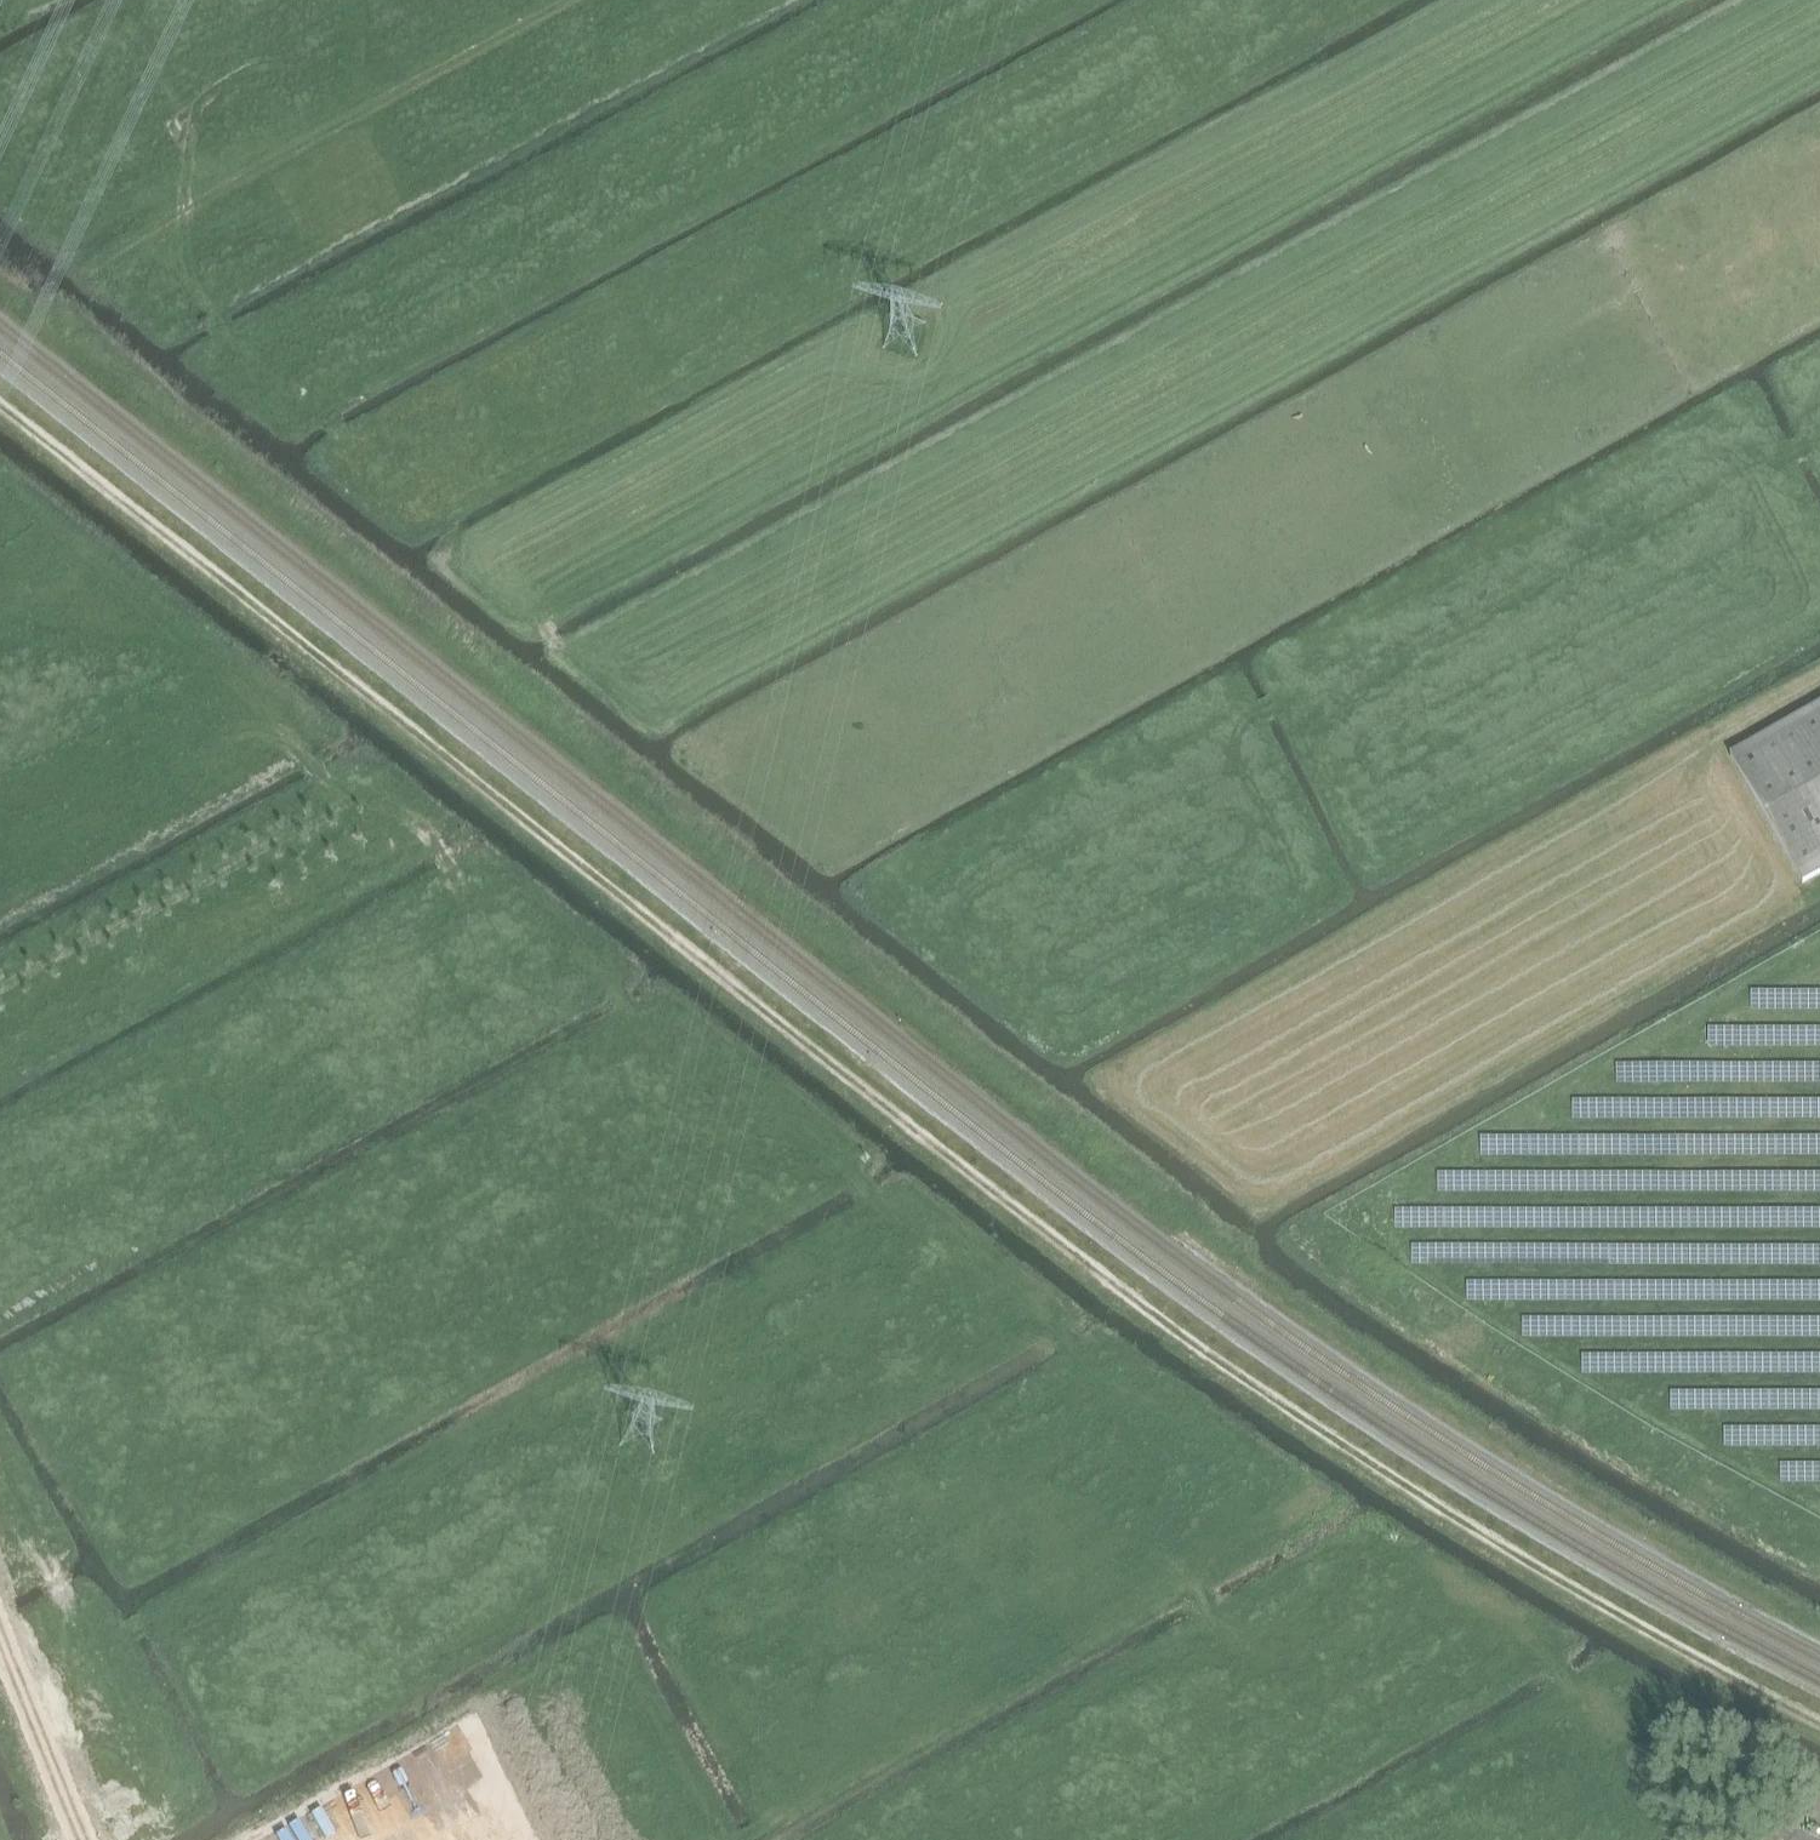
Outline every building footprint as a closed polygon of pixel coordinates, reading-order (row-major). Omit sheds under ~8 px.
[(1730,755),(1802,882),(1819,872),(1819,705),(1730,755)]
